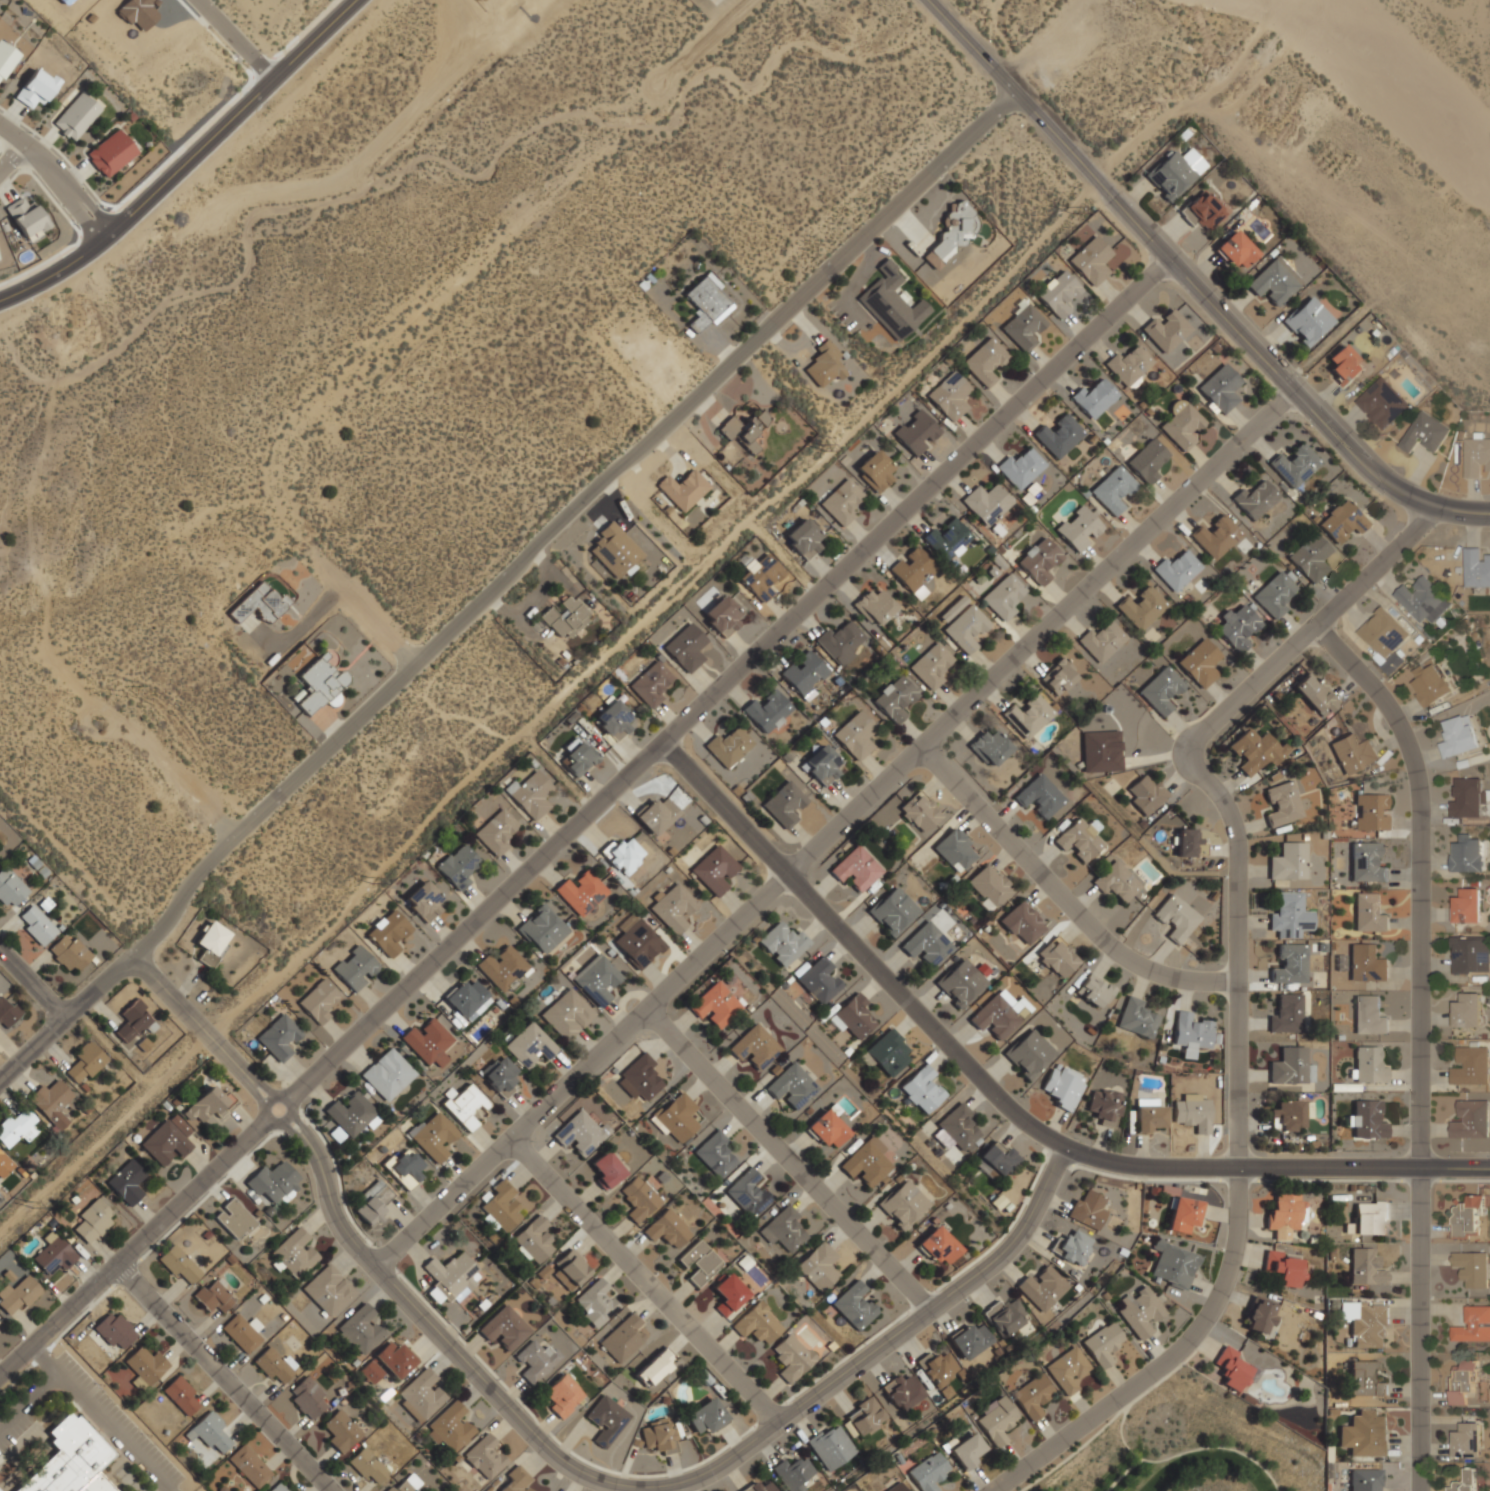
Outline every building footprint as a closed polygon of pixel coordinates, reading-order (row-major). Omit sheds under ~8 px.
[(116,11),(130,24),(133,21),(143,31),(159,15),(148,5),(153,0),(127,0),(116,11)] [(0,38),(0,82),(20,53),(0,38)] [(29,108),(33,100),(42,105),(57,79),(34,65),(14,99),(29,108)] [(50,124),(71,143),(101,109),(79,90),(50,124)] [(84,155),(104,179),(137,151),(117,128),(84,155)] [(1167,203),(1207,166),(1189,147),(1180,155),(1173,148),(1142,176),(1167,203)] [(1199,222),(1208,231),(1227,213),(1202,188),(1178,212),(1193,228),(1199,222)] [(4,207),(23,239),(47,225),(33,202),(26,207),(20,197),(4,207)] [(922,256),(935,269),(981,223),(958,200),(938,220),(947,230),(922,256)] [(1239,272),(1258,252),(1234,228),(1215,247),(1239,272)] [(1105,262),(1114,254),(1094,234),(1067,260),(1094,287),(1112,270),(1105,262)] [(1245,285),(1257,298),(1264,292),(1278,307),(1304,282),(1277,255),(1245,285)] [(895,343),(933,311),(921,297),(911,305),(896,287),(905,279),(887,257),(875,268),(881,276),(857,297),(895,343)] [(1034,294),(1060,320),(1073,307),(1066,300),(1082,284),(1063,265),(1034,294)] [(683,294),(699,311),(686,323),(697,334),(730,304),(716,290),(720,286),(707,272),(683,294)] [(1281,322),(1305,348),(1335,320),(1311,294),(1281,322)] [(1025,354),(1040,340),(1034,334),(1046,322),(1025,300),(998,326),(1025,354)] [(1164,354),(1191,329),(1173,309),(1160,321),(1154,315),(1140,328),(1164,354)] [(987,390),(1001,377),(994,370),(1010,354),(991,334),(961,363),(987,390)] [(804,368),(823,391),(849,369),(825,339),(814,348),(820,355),(804,368)] [(1328,358),(1334,365),(1328,371),(1345,388),(1367,367),(1342,343),(1328,358)] [(1127,388),(1154,362),(1137,344),(1124,357),(1117,350),(1103,364),(1127,388)] [(1194,391),(1220,417),(1240,398),(1233,391),(1243,382),(1223,362),(1194,391)] [(963,398),(973,390),(953,369),(926,395),(952,423),(970,406),(963,398)] [(1410,405),(1381,375),(1354,401),(1383,431),(1410,405)] [(1091,390),(1084,383),(1070,398),(1093,420),(1118,395),(1102,379),(1091,390)] [(1183,453),(1197,441),(1190,434),(1205,421),(1182,396),(1164,412),(1170,419),(1160,428),(1183,453)] [(917,457),(943,431),(918,407),(892,433),(917,457)] [(734,436),(752,455),(760,448),(751,438),(770,420),(760,409),(741,426),(732,415),(717,429),(729,441),(734,436)] [(1399,447),(1411,454),(1417,443),(1435,454),(1451,427),(1420,410),(1399,447)] [(1051,428),(1045,422),(1032,435),(1057,460),(1085,432),(1066,413),(1051,428)] [(1148,486),(1162,472),(1156,465),(1167,453),(1151,437),(1125,462),(1148,486)] [(1465,437),(1464,478),(1484,478),(1484,471),(1489,471),(1489,437),(1465,437)] [(1321,462),(1302,443),(1287,458),(1281,451),(1267,464),(1292,490),(1321,462)] [(995,467),(1019,492),(1049,462),(1032,445),(1016,461),(1009,453),(995,467)] [(878,492),(899,472),(875,448),(855,469),(878,492)] [(1135,483),(1117,464),(1089,491),(1114,518),(1128,505),(1120,497),(1135,483)] [(710,487),(691,468),(676,483),(667,473),(654,486),(683,514),(710,487)] [(859,512),(851,504),(863,492),(847,476),(819,504),(843,527),(859,512)] [(978,484),(960,500),(987,529),(1016,502),(996,480),(984,491),(978,484)] [(1230,498),(1252,522),(1280,497),(1264,480),(1251,493),(1244,485),(1230,498)] [(1335,543),(1351,528),(1357,535),(1370,523),(1344,496),(1316,523),(1335,543)] [(1054,529),(1078,554),(1105,528),(1081,503),(1054,529)] [(1189,536),(1214,561),(1242,533),(1223,514),(1207,529),(1201,523),(1189,536)] [(805,562),(821,546),(815,540),(822,533),(804,516),(782,538),(805,562)] [(946,563),(973,537),(954,517),(939,532),(934,527),(922,538),(946,563)] [(610,520),(591,539),(597,545),(590,552),(620,582),(646,555),(610,520)] [(1313,584),(1331,567),(1323,560),(1333,550),(1314,531),(1286,558),(1313,584)] [(1055,574),(1049,567),(1062,555),(1044,535),(1016,560),(1040,587),(1055,574)] [(888,570),(911,593),(937,568),(914,544),(888,570)] [(1489,587),(1489,555),(1482,555),(1482,548),(1464,548),(1464,587),(1489,587)] [(1175,593),(1201,566),(1185,550),(1173,563),(1165,555),(1151,569),(1175,593)] [(739,579),(763,603),(775,591),(769,584),(784,570),(766,552),(756,562),(746,552),(738,561),(747,570),(739,579)] [(1252,597),(1275,620),(1290,606),(1283,598),(1297,584),(1281,567),(1252,597)] [(1014,599),(1028,586),(1011,569),(981,598),(1005,622),(1021,607),(1014,599)] [(1453,603),(1426,575),(1411,590),(1404,583),(1391,595),(1419,624),(1426,617),(1432,623),(1453,603)] [(290,602),(282,594),(277,598),(259,580),(227,613),(237,623),(252,609),(268,625),(290,602)] [(1134,599),(1128,593),(1114,606),(1138,632),(1168,606),(1149,585),(1134,599)] [(852,604),(880,629),(900,607),(880,589),(873,596),(866,589),(852,604)] [(592,615),(568,593),(558,603),(563,607),(558,613),(550,606),(539,617),(566,642),(592,615)] [(746,620),(726,594),(701,613),(721,639),(746,620)] [(1247,635),(1261,621),(1241,601),(1214,628),(1240,654),(1253,641),(1247,635)] [(942,630),(968,657),(982,643),(976,637),(991,623),(970,602),(942,630)] [(1394,650),(1410,634),(1382,605),(1355,631),(1386,662),(1381,667),(1388,675),(1404,660),(1394,650)] [(814,640),(840,667),(869,638),(850,618),(834,634),(827,627),(814,640)] [(1100,664),(1130,635),(1113,618),(1098,633),(1091,626),(1076,640),(1100,664)] [(662,648),(688,675),(705,659),(698,651),(707,642),(688,623),(662,648)] [(1203,690),(1221,671),(1214,664),(1222,656),(1203,636),(1176,663),(1203,690)] [(909,668),(929,689),(959,659),(939,638),(909,668)] [(831,671),(805,647),(779,675),(804,699),(831,671)] [(297,677),(311,690),(296,705),(309,718),(326,700),(333,707),(341,699),(336,694),(348,682),(319,654),(297,677)] [(1042,681),(1058,697),(1079,675),(1060,657),(1044,673),(1047,676),(1042,681)] [(675,682),(654,661),(628,686),(650,708),(675,682)] [(1424,709),(1455,691),(1438,663),(1428,668),(1425,663),(1413,670),(1419,679),(1410,684),(1424,709)] [(1138,692),(1163,718),(1176,704),(1170,698),(1184,684),(1165,665),(1138,692)] [(1316,714),(1322,709),(1326,713),(1339,703),(1312,670),(1293,685),(1316,714)] [(909,715),(903,708),(919,695),(902,675),(872,699),(894,727),(909,715)] [(767,735),(794,708),(774,689),(760,703),(754,698),(742,710),(767,735)] [(1019,710),(1012,703),(1001,714),(1028,740),(1055,713),(1035,693),(1019,710)] [(615,743),(630,728),(625,722),(631,716),(612,696),(591,718),(615,743)] [(832,736),(858,763),(875,747),(867,739),(877,729),(859,710),(832,736)] [(1442,721),(1448,741),(1439,743),(1442,758),(1479,749),(1470,714),(1442,721)] [(703,746),(727,770),(754,744),(736,726),(722,740),(715,733),(703,746)] [(1271,766),(1288,750),(1281,742),(1277,747),(1263,731),(1256,737),(1247,727),(1226,746),(1242,763),(1237,767),(1246,778),(1265,761),(1271,766)] [(992,770),(1013,748),(995,730),(988,738),(981,730),(967,745),(992,770)] [(1120,771),(1119,731),(1083,732),(1084,772),(1120,771)] [(1329,743),(1346,776),(1379,759),(1369,738),(1359,743),(1353,731),(1329,743)] [(562,764),(576,779),(598,758),(577,736),(562,750),(569,757),(562,764)] [(823,787),(845,766),(822,743),(800,764),(823,787)] [(543,798),(553,788),(535,770),(518,786),(512,780),(502,790),(534,821),(550,805),(543,798)] [(1025,810),(1030,804),(1045,820),(1066,799),(1039,771),(1012,797),(1025,810)] [(1126,787),(1140,815),(1167,801),(1153,773),(1126,787)] [(786,830),(800,816),(795,810),(806,799),(786,779),(761,805),(786,830)] [(1303,817),(1291,780),(1264,789),(1272,811),(1265,813),(1270,828),(1303,817)] [(1452,819),(1483,819),(1483,780),(1452,780),(1452,819)] [(919,791),(898,810),(921,837),(942,818),(919,791)] [(1354,831),(1387,831),(1387,794),(1355,794),(1354,831)] [(634,816),(654,836),(679,811),(665,797),(658,805),(652,799),(634,816)] [(514,840),(507,833),(517,824),(501,807),(473,834),(496,857),(514,840)] [(1105,844),(1094,833),(1100,827),(1092,818),(1086,825),(1077,816),(1052,841),(1065,854),(1071,848),(1085,863),(1105,844)] [(957,874),(979,853),(954,827),(932,848),(957,874)] [(1198,839),(1198,828),(1177,828),(1177,856),(1205,856),(1205,839),(1198,839)] [(622,845),(617,840),(602,855),(623,877),(646,855),(629,838),(622,845)] [(1483,873),(1483,838),(1461,838),(1461,843),(1450,843),(1450,873),(1483,873)] [(435,867),(460,893),(474,879),(468,872),(480,860),(461,841),(435,867)] [(1269,879),(1306,879),(1306,842),(1280,842),(1280,854),(1269,854),(1269,879)] [(738,865),(717,843),(689,869),(717,898),(731,884),(725,878),(738,865)] [(840,884),(847,878),(860,893),(883,872),(857,843),(828,870),(840,884)] [(1351,881),(1386,881),(1386,863),(1376,863),(1376,843),(1351,843),(1351,881)] [(1092,882),(1105,895),(1109,891),(1124,905),(1145,885),(1117,857),(1092,882)] [(965,884),(992,912),(1014,891),(987,863),(965,884)] [(4,864),(0,868),(0,904),(7,911),(29,890),(4,864)] [(553,890),(581,918),(608,891),(586,870),(572,884),(566,877),(553,890)] [(425,924),(447,903),(424,880),(402,901),(425,924)] [(676,936),(693,920),(688,914),(698,905),(676,882),(649,908),(676,936)] [(921,912),(895,886),(867,914),(893,940),(921,912)] [(1480,922),(1480,887),(1460,887),(1460,897),(1453,897),(1453,922),(1480,922)] [(1177,946),(1201,917),(1170,892),(1153,914),(1170,928),(1164,935),(1177,946)] [(1278,892),(1278,912),(1268,912),(1268,931),(1301,931),(1301,892),(1278,892)] [(1355,931),(1387,931),(1387,912),(1378,912),(1378,892),(1355,892),(1355,931)] [(1047,925),(1021,899),(998,922),(1025,948),(1047,925)] [(15,920),(41,947),(57,932),(31,904),(15,920)] [(516,929),(543,957),(569,931),(541,904),(516,929)] [(411,926),(391,907),(364,933),(390,959),(403,946),(397,939),(411,926)] [(665,947),(632,912),(615,928),(622,935),(614,943),(640,971),(665,947)] [(196,960),(209,968),(230,933),(207,919),(192,943),(203,950),(196,960)] [(798,929),(792,935),(778,920),(757,941),(784,969),(811,943),(798,929)] [(918,955),(931,969),(953,949),(928,921),(899,947),(911,960),(918,955)] [(1059,980),(1080,959),(1055,934),(1034,955),(1059,980)] [(74,938),(69,943),(61,935),(46,951),(70,976),(91,955),(74,938)] [(1452,973),(1489,973),(1489,937),(1452,937),(1452,973)] [(380,967),(356,943),(330,969),(354,993),(380,967)] [(1351,981),(1387,981),(1387,956),(1377,956),(1377,943),(1351,943),(1351,981)] [(1306,983),(1306,944),(1280,944),(1280,964),(1270,964),(1270,983),(1306,983)] [(530,970),(508,945),(491,960),(487,956),(475,966),(500,995),(530,970)] [(622,977),(598,953),(571,980),(600,1009),(614,995),(608,990),(622,977)] [(833,972),(835,970),(820,954),(796,978),(822,1006),(844,984),(833,972)] [(935,985),(961,1011),(988,984),(963,958),(935,985)] [(1116,988),(1089,971),(1074,992),(1102,1010),(1116,988)] [(297,1004),(319,1026),(331,1013),(324,1006),(338,992),(323,977),(297,1004)] [(701,1020),(705,1016),(719,1030),(743,1005),(715,978),(687,1007),(701,1020)] [(460,982),(442,1001),(464,1023),(489,999),(472,981),(466,988),(460,982)] [(539,1017),(566,1044),(595,1014),(569,988),(539,1017)] [(1023,1019),(996,991),(967,1019),(981,1033),(987,1026),(1001,1040),(1023,1019)] [(0,992),(0,1029),(3,1032),(22,1012),(0,992)] [(831,1015),(855,1041),(875,1023),(864,1011),(869,1006),(857,992),(831,1015)] [(1300,993),(1278,993),(1278,1013),(1268,1013),(1268,1031),(1300,1031),(1300,993)] [(1454,1028),(1481,1028),(1481,993),(1460,993),(1460,1002),(1454,1002),(1454,1028)] [(1143,1012),(1147,1001),(1127,994),(1116,1028),(1152,1040),(1160,1017),(1143,1012)] [(1387,1034),(1387,1014),(1377,1014),(1377,995),(1355,994),(1354,1033),(1387,1034)] [(148,1033),(159,1022),(135,998),(119,1014),(125,1021),(114,1032),(126,1044),(142,1028),(148,1033)] [(1210,1050),(1213,1021),(1194,1018),(1195,1013),(1177,1010),(1172,1046),(1183,1047),(1182,1058),(1197,1059),(1199,1049),(1210,1050)] [(287,1045),(301,1031),(282,1012),(255,1038),(280,1064),(293,1052),(287,1045)] [(398,1037),(431,1073),(447,1059),(440,1051),(452,1041),(432,1018),(417,1032),(411,1025),(398,1037)] [(540,1057),(545,1063),(558,1051),(531,1023),(504,1048),(525,1071),(540,1057)] [(728,1050),(740,1063),(745,1059),(759,1073),(782,1051),(755,1024),(728,1050)] [(864,1052),(889,1078),(915,1053),(890,1027),(864,1052)] [(1002,1056),(1028,1082),(1057,1053),(1031,1027),(1002,1056)] [(72,1055),(78,1061),(65,1073),(78,1087),(107,1060),(88,1039),(72,1055)] [(358,1076),(385,1102),(414,1073),(387,1046),(358,1076)] [(1312,1063),(1305,1063),(1305,1046),(1280,1046),(1280,1058),(1269,1058),(1269,1084),(1312,1084),(1312,1063)] [(1387,1084),(1387,1066),(1378,1066),(1378,1046),(1356,1046),(1356,1084),(1387,1084)] [(1451,1086),(1488,1086),(1488,1048),(1458,1048),(1458,1068),(1451,1068),(1451,1086)] [(662,1085),(650,1073),(657,1065),(643,1051),(614,1080),(631,1096),(636,1091),(646,1101),(662,1085)] [(512,1078),(518,1072),(501,1054),(479,1075),(503,1100),(518,1085),(512,1078)] [(765,1089),(777,1102),(782,1097),(795,1111),(819,1090),(793,1062),(765,1089)] [(1070,1113),(1087,1079),(1055,1062),(1042,1087),(1051,1092),(1047,1101),(1070,1113)] [(899,1089),(926,1115),(945,1096),(932,1083),(938,1077),(924,1063),(899,1089)] [(484,1119),(478,1112),(489,1102),(469,1079),(441,1105),(467,1134),(484,1119)] [(58,1131),(67,1122),(57,1113),(74,1095),(58,1080),(50,1088),(43,1081),(25,1099),(58,1131)] [(182,1112),(196,1127),(212,1111),(219,1118),(235,1103),(214,1081),(182,1112)] [(1087,1110),(1096,1112),(1093,1123),(1114,1128),(1123,1094),(1093,1086),(1087,1110)] [(328,1134),(336,1143),(345,1135),(350,1141),(379,1118),(357,1091),(340,1105),(335,1099),(322,1110),(336,1127),(328,1134)] [(690,1116),(698,1108),(681,1091),(652,1119),(678,1145),(698,1125),(690,1116)] [(1209,1135),(1209,1094),(1183,1094),(1183,1101),(1174,1101),(1174,1125),(1194,1125),(1194,1135),(1209,1135)] [(1269,1110),(1269,1131),(1303,1131),(1303,1100),(1279,1100),(1279,1110),(1269,1110)] [(936,1124),(967,1155),(984,1138),(968,1122),(975,1116),(961,1101),(936,1124)] [(1351,1128),(1354,1128),(1354,1139),(1387,1139),(1387,1120),(1379,1120),(1379,1101),(1351,1101),(1351,1128)] [(1489,1138),(1489,1101),(1459,1101),(1459,1120),(1450,1120),(1450,1138),(1489,1138)] [(855,1126),(831,1103),(806,1128),(830,1151),(855,1126)] [(1135,1135),(1154,1135),(1154,1125),(1165,1125),(1165,1105),(1135,1105),(1135,1135)] [(445,1145),(457,1133),(434,1108),(406,1135),(436,1165),(451,1151),(445,1145)] [(20,1134),(27,1141),(36,1132),(29,1126),(36,1120),(26,1110),(20,1116),(14,1109),(0,1123),(0,1143),(5,1148),(20,1134)] [(564,1149),(571,1143),(584,1157),(606,1136),(580,1109),(551,1136),(564,1149)] [(139,1144),(160,1166),(175,1152),(180,1158),(193,1146),(186,1138),(193,1131),(174,1111),(139,1144)] [(692,1152),(720,1180),(737,1164),(724,1150),(731,1144),(716,1129),(692,1152)] [(839,1167),(852,1179),(857,1174),(872,1188),(892,1166),(884,1159),(890,1152),(870,1134),(839,1167)] [(1000,1178),(1020,1160),(999,1137),(979,1155),(1000,1178)] [(382,1167),(407,1191),(428,1169),(402,1145),(382,1167)] [(16,1167),(0,1149),(0,1181),(16,1167)] [(587,1166),(606,1190),(627,1173),(608,1149),(587,1166)] [(147,1175),(130,1158),(105,1183),(130,1207),(146,1191),(138,1184),(147,1175)] [(297,1188),(291,1183),(298,1176),(282,1160),(271,1171),(263,1163),(243,1183),(265,1205),(272,1198),(280,1206),(297,1188)] [(755,1184),(761,1178),(750,1166),(724,1191),(750,1219),(771,1200),(755,1184)] [(637,1227),(663,1202),(636,1175),(618,1193),(634,1208),(626,1216),(637,1227)] [(509,1199),(517,1192),(502,1177),(479,1198),(486,1206),(479,1213),(496,1231),(500,1227),(505,1233),(524,1216),(509,1199)] [(356,1198),(362,1204),(354,1212),(371,1229),(386,1214),(379,1207),(392,1195),(376,1179),(356,1198)] [(877,1206),(903,1233),(931,1205),(905,1179),(877,1206)] [(1097,1231),(1107,1210),(1100,1207),(1104,1198),(1087,1190),(1082,1200),(1076,1196),(1066,1216),(1097,1231)] [(1266,1230),(1274,1230),(1274,1240),(1292,1240),(1292,1230),(1299,1230),(1298,1195),(1274,1195),(1274,1210),(1266,1210),(1266,1230)] [(1484,1216),(1484,1195),(1465,1195),(1464,1206),(1452,1205),(1451,1237),(1478,1237),(1478,1216),(1484,1216)] [(240,1233),(246,1239),(260,1226),(232,1196),(211,1215),(233,1240),(240,1233)] [(1200,1200),(1174,1196),(1169,1231),(1195,1235),(1200,1200)] [(73,1231),(88,1245),(116,1217),(96,1197),(76,1217),(82,1223),(73,1231)] [(1355,1234),(1387,1234),(1387,1202),(1355,1202),(1355,1234)] [(778,1242),(789,1254),(806,1238),(794,1225),(801,1218),(787,1204),(758,1231),(773,1247),(778,1242)] [(675,1251),(693,1233),(668,1207),(642,1233),(652,1243),(659,1235),(675,1251)] [(556,1246),(541,1232),(549,1224),(538,1213),(510,1242),(536,1267),(556,1246)] [(946,1266),(962,1250),(937,1225),(915,1246),(933,1264),(938,1258),(946,1266)] [(296,1280),(323,1256),(297,1227),(267,1255),(280,1269),(283,1267),(296,1280)] [(45,1275),(55,1266),(61,1272),(78,1257),(53,1229),(42,1238),(47,1245),(31,1259),(45,1275)] [(1049,1253),(1083,1268),(1096,1239),(1074,1229),(1069,1238),(1058,1233),(1049,1253)] [(1159,1252),(1151,1278),(1188,1290),(1200,1253),(1155,1238),(1151,1250),(1159,1252)] [(675,1261),(682,1268),(687,1262),(695,1270),(687,1278),(697,1288),(723,1263),(699,1239),(675,1261)] [(794,1267),(821,1294),(841,1275),(831,1264),(839,1256),(822,1239),(794,1267)] [(203,1272),(173,1242),(156,1258),(186,1289),(203,1272)] [(575,1287),(593,1270),(570,1247),(553,1264),(575,1287)] [(1351,1284),(1387,1284),(1387,1266),(1377,1266),(1377,1248),(1351,1247),(1351,1284)] [(442,1266),(433,1256),(419,1268),(451,1304),(483,1275),(460,1250),(442,1266)] [(1276,1280),(1281,1281),(1280,1286),(1298,1289),(1303,1255),(1267,1251),(1264,1271),(1277,1273),(1276,1280)] [(1487,1252),(1451,1252),(1451,1268),(1461,1268),(1461,1289),(1487,1289),(1487,1252)] [(300,1290),(331,1321),(358,1294),(328,1263),(300,1290)] [(1043,1315),(1070,1288),(1048,1266),(1033,1281),(1027,1275),(1015,1287),(1043,1315)] [(712,1288),(721,1297),(712,1306),(725,1319),(750,1294),(728,1272),(712,1288)] [(42,1290),(27,1275),(12,1289),(6,1283),(0,1289),(0,1307),(11,1319),(42,1290)] [(191,1296),(207,1312),(214,1305),(222,1313),(235,1300),(212,1276),(191,1296)] [(606,1296),(612,1290),(598,1276),(574,1301),(600,1326),(618,1307),(606,1296)] [(858,1332),(877,1313),(861,1296),(867,1289),(856,1278),(831,1303),(858,1332)] [(1139,1342),(1156,1331),(1150,1322),(1165,1312),(1145,1284),(1113,1306),(1139,1342)] [(1277,1303),(1254,1295),(1243,1328),(1266,1336),(1277,1303)] [(982,1313),(1005,1339),(1030,1317),(1015,1299),(1006,1306),(999,1299),(982,1313)] [(731,1327),(742,1339),(750,1332),(764,1346),(785,1327),(758,1300),(731,1327)] [(333,1330),(360,1358),(385,1336),(371,1321),(377,1316),(364,1301),(333,1330)] [(1387,1348),(1388,1301),(1341,1301),(1341,1322),(1351,1322),(1351,1348),(1387,1348)] [(496,1338),(509,1352),(532,1331),(505,1303),(476,1329),(490,1344),(496,1338)] [(1464,1307),(1464,1328),(1450,1328),(1450,1343),(1489,1342),(1489,1307),(1464,1307)] [(645,1325),(631,1311),(598,1343),(621,1367),(647,1342),(638,1332),(645,1325)] [(91,1328),(110,1349),(117,1343),(123,1349),(138,1334),(117,1313),(112,1318),(107,1313),(91,1328)] [(261,1325),(253,1317),(246,1324),(235,1313),(220,1328),(246,1355),(261,1340),(254,1332),(261,1325)] [(1102,1371),(1116,1360),(1111,1352),(1127,1341),(1112,1319),(1081,1341),(1102,1371)] [(974,1331),(968,1323),(948,1338),(965,1361),(993,1340),(982,1325),(974,1331)] [(769,1352),(784,1367),(777,1374),(789,1386),(816,1359),(789,1333),(769,1352)] [(526,1369),(519,1375),(530,1386),(556,1360),(534,1338),(514,1357),(526,1369)] [(372,1386),(386,1372),(396,1382),(418,1360),(401,1342),(395,1348),(388,1341),(357,1371),(372,1386)] [(1238,1393),(1253,1369),(1235,1358),(1239,1353),(1225,1344),(1219,1353),(1213,1363),(1226,1372),(1220,1382),(1238,1393)] [(1075,1379),(1091,1369),(1075,1345),(1044,1365),(1066,1398),(1081,1388),(1075,1379)] [(169,1365),(154,1349),(147,1355),(139,1346),(123,1361),(137,1376),(130,1382),(141,1393),(169,1365)] [(277,1387),(297,1367),(285,1355),(280,1360),(267,1346),(252,1361),(277,1387)] [(677,1360),(664,1346),(635,1375),(648,1389),(677,1360)] [(919,1361),(932,1389),(961,1375),(948,1347),(919,1361)] [(1350,1396),(1386,1396),(1386,1382),(1376,1382),(1376,1360),(1350,1360),(1350,1396)] [(1449,1406),(1477,1406),(1477,1361),(1458,1361),(1458,1370),(1449,1370),(1449,1406)] [(438,1379),(426,1366),(393,1396),(419,1425),(446,1401),(432,1385),(438,1379)] [(1010,1394),(1033,1423),(1046,1413),(1039,1404),(1057,1391),(1041,1370),(1010,1394)] [(160,1391),(186,1416),(202,1400),(177,1374),(160,1391)] [(325,1406),(318,1399),(325,1392),(306,1374),(284,1396),(310,1421),(325,1406)] [(561,1421),(585,1398),(563,1374),(539,1397),(561,1421)] [(880,1386),(898,1413),(924,1396),(909,1374),(902,1378),(899,1374),(880,1386)] [(605,1450),(630,1413),(602,1394),(585,1419),(601,1429),(592,1442),(605,1450)] [(997,1449),(1011,1439),(1005,1430),(1021,1418),(1004,1395),(973,1417),(997,1449)] [(684,1416),(695,1432),(703,1426),(709,1434),(730,1419),(713,1396),(684,1416)] [(844,1412),(857,1436),(885,1420),(872,1396),(844,1412)] [(423,1430),(450,1458),(475,1433),(461,1419),(468,1412),(455,1399),(423,1430)] [(322,1424),(330,1431),(323,1438),(340,1455),(362,1433),(338,1408),(322,1424)] [(190,1442),(196,1436),(208,1447),(211,1444),(221,1454),(231,1443),(218,1431),(225,1424),(210,1409),(183,1435),(190,1442)] [(1388,1456),(1388,1417),(1381,1417),(1381,1409),(1352,1409),(1352,1426),(1339,1426),(1339,1446),(1349,1446),(1349,1456),(1388,1456)] [(95,1471),(113,1455),(71,1410),(47,1432),(50,1435),(54,1453),(14,1490),(113,1490),(95,1471)] [(657,1456),(676,1452),(669,1418),(640,1424),(645,1450),(655,1448),(657,1456)] [(806,1442),(829,1472),(857,1451),(834,1421),(806,1442)] [(1480,1457),(1480,1422),(1461,1422),(1461,1432),(1452,1432),(1452,1457),(1480,1457)] [(485,1482),(507,1461),(497,1451),(502,1447),(487,1431),(461,1456),(485,1482)] [(985,1449),(973,1431),(948,1449),(967,1476),(983,1464),(976,1455),(985,1449)] [(273,1473),(243,1442),(226,1459),(256,1490),(273,1473)] [(347,1462),(373,1488),(389,1472),(379,1462),(362,1446),(347,1462)] [(920,1490),(940,1490),(935,1481),(950,1472),(938,1451),(907,1468),(920,1490)] [(785,1459),(771,1467),(786,1490),(802,1490),(806,1488),(802,1481),(815,1472),(804,1456),(789,1466),(785,1459)] [(525,1486),(532,1479),(517,1464),(504,1477),(509,1483),(500,1490),(530,1490),(525,1486)] [(1466,1468),(1466,1481),(1448,1481),(1448,1490),(1476,1490),(1476,1468),(1466,1468)] [(1387,1489),(1379,1489),(1379,1469),(1350,1469),(1350,1490),(1387,1490),(1387,1489)] [(414,1490),(421,1483),(408,1470),(387,1490),(415,1490),(414,1490)] [(768,1482),(761,1488),(756,1481),(741,1490),(775,1490),(768,1482)] [(900,1481),(884,1490),(906,1490),(900,1481)] [(278,1482),(269,1490),(287,1490),(278,1482)]
